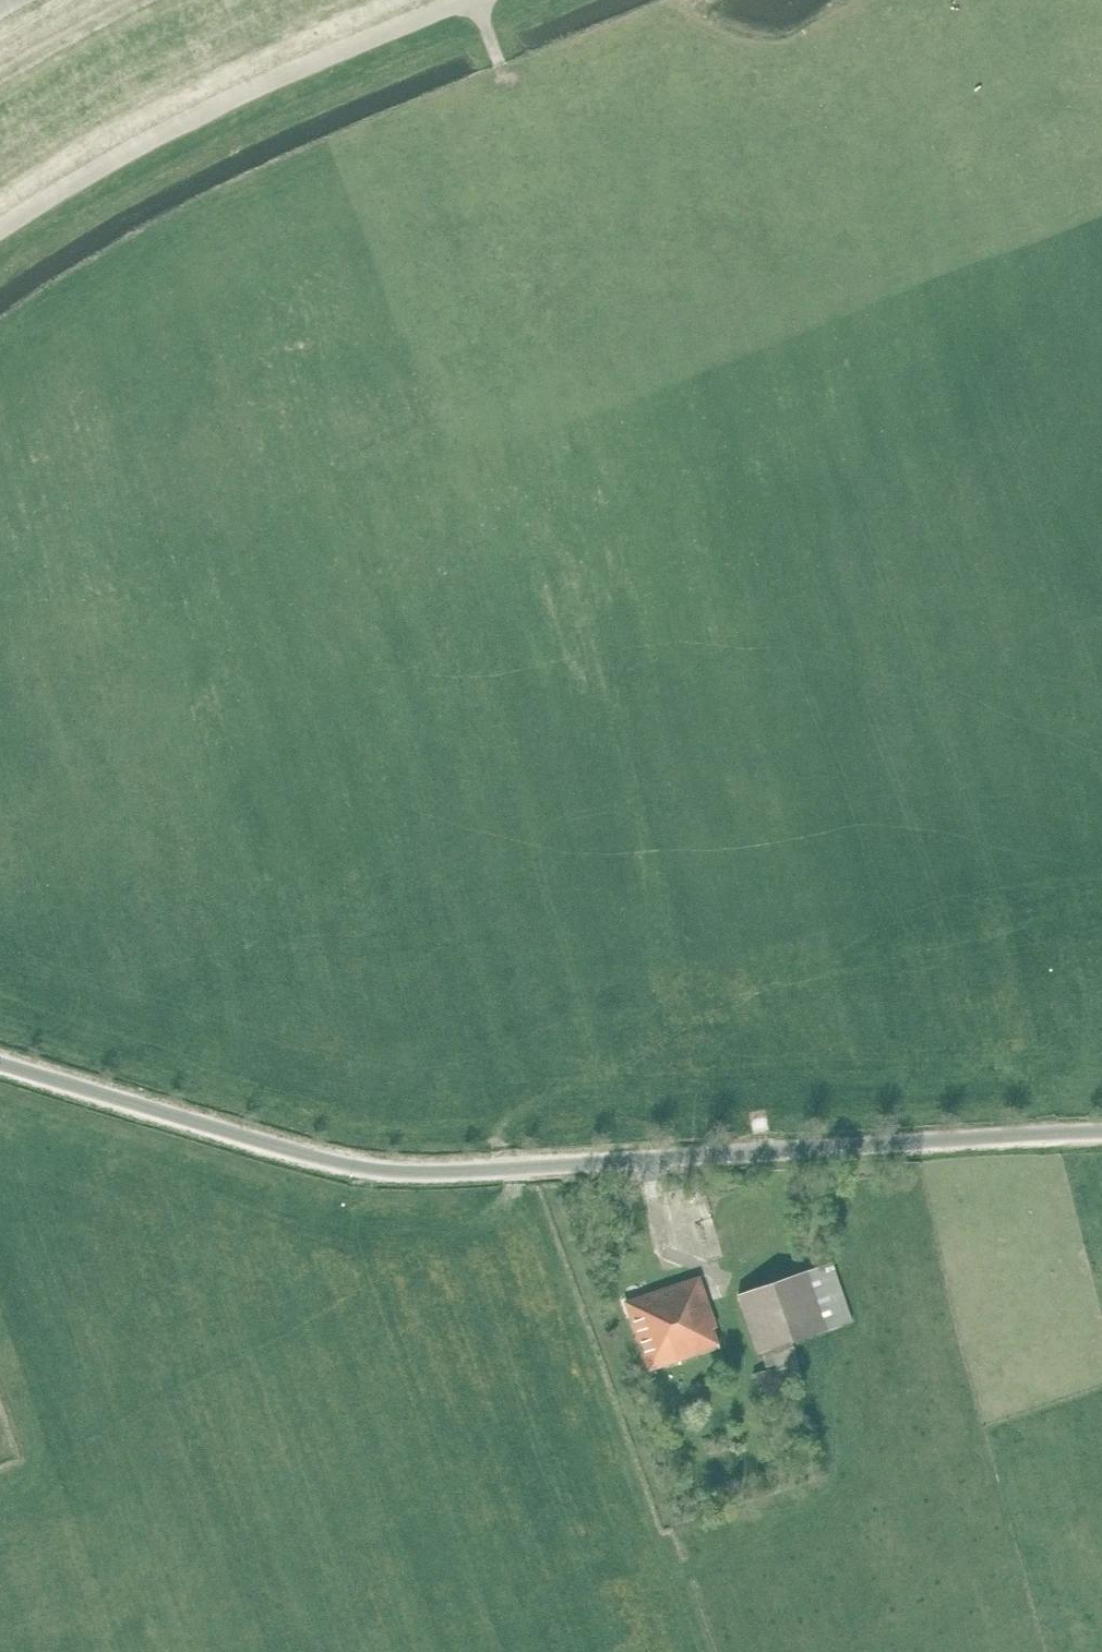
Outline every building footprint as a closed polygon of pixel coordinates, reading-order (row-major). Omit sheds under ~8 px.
[(852,1322),(832,1262),(739,1295),(759,1354),(852,1322)] [(649,1371),(719,1347),(713,1329),(717,1328),(699,1278),(625,1302),(649,1371)] [(759,1396),(788,1388),(802,1384),(797,1362),(753,1374),(759,1396)]
